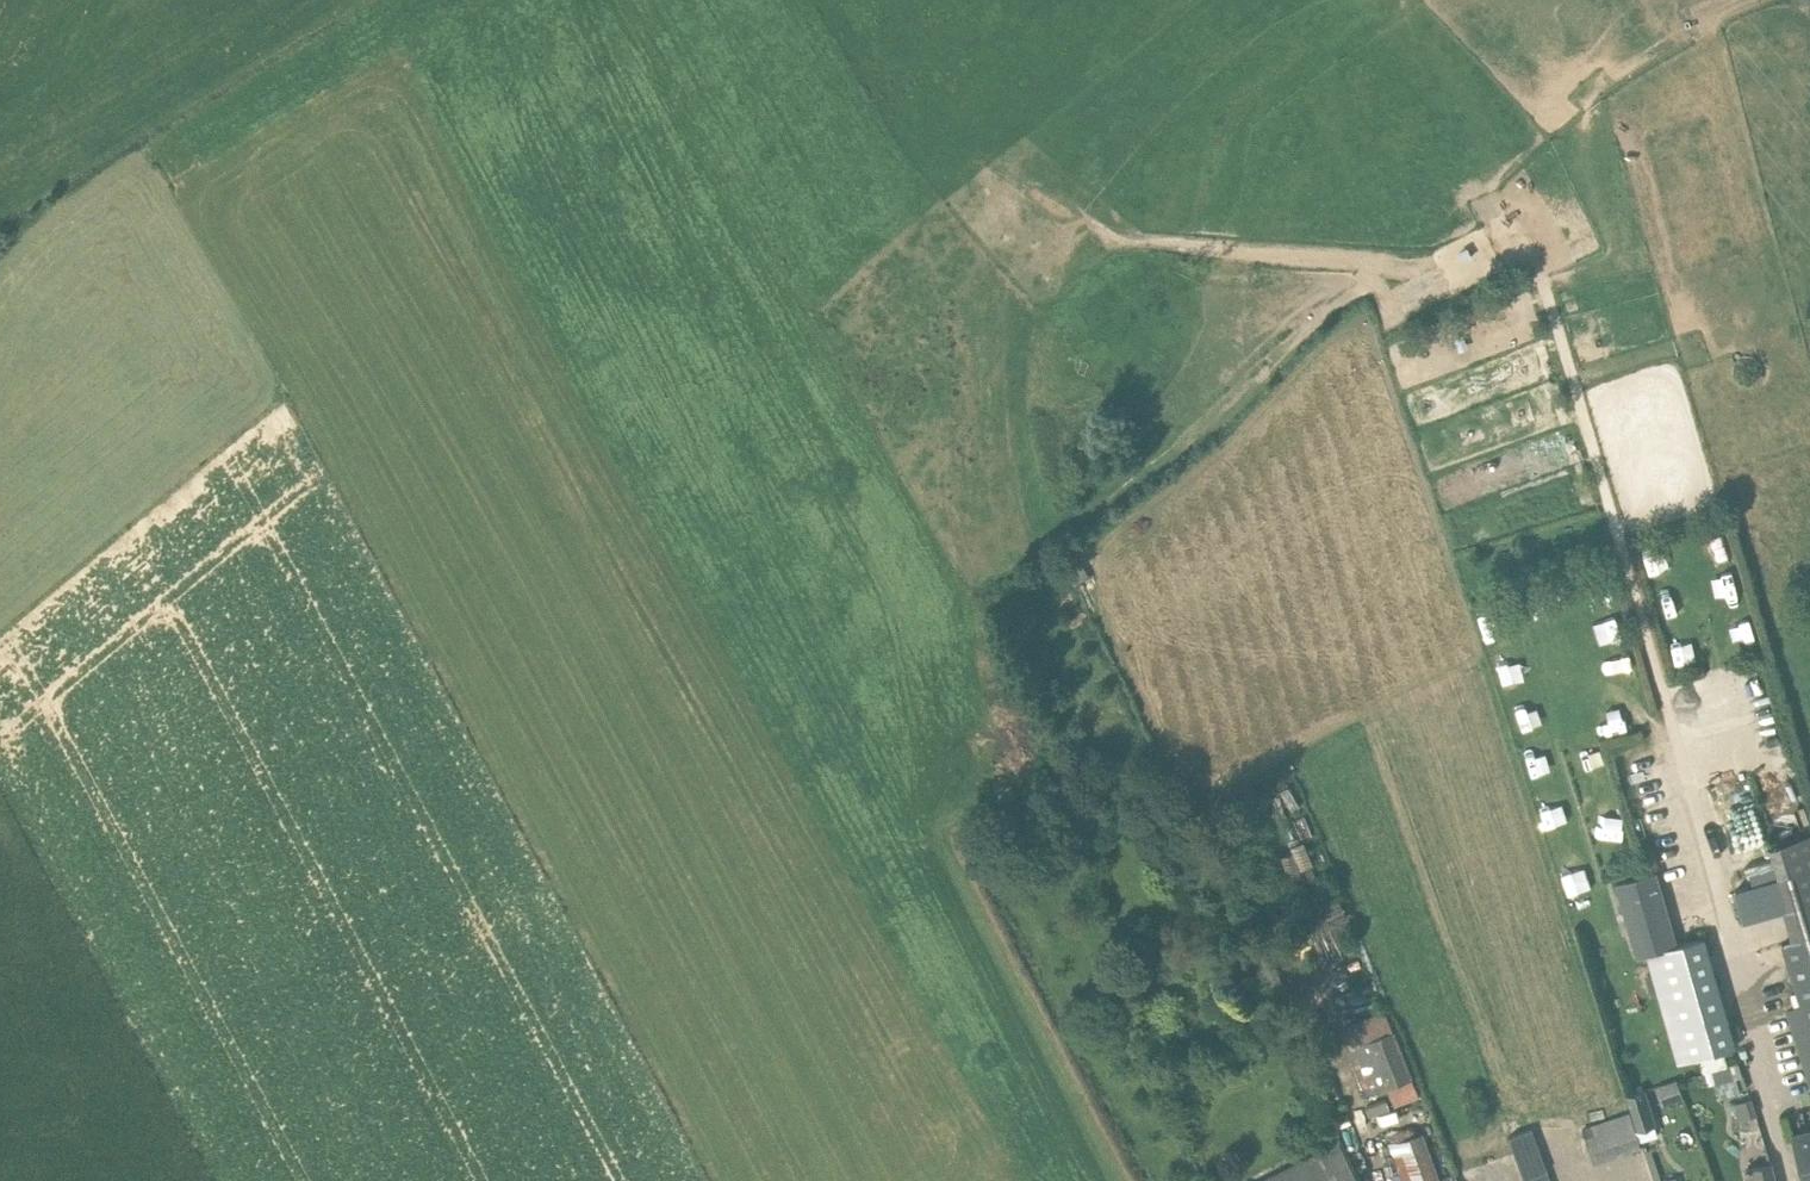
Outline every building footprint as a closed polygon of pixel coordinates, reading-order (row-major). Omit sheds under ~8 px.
[(1768,847),(1797,939),(1779,945),(1798,1006),(1785,1011),(1809,1092),(1809,835),(1768,847)] [(1291,876),(1316,867),(1307,842),(1282,852),(1291,876)] [(1564,881),(1585,878),(1581,855),(1560,858),(1564,881)] [(1676,1064),(1734,1048),(1703,938),(1676,946),(1655,873),(1615,885),(1636,958),(1645,955),(1676,1064)] [(1384,1012),(1362,1021),(1339,1030),(1365,1097),(1387,1089),(1392,1102),(1416,1092),(1411,1077),(1413,1077),(1395,1030),(1392,1031),(1384,1012)] [(1737,1063),(1703,1072),(1706,1086),(1714,1084),(1719,1100),(1739,1095),(1734,1079),(1741,1077),(1737,1063)] [(1682,1099),(1675,1080),(1655,1088),(1662,1107),(1682,1099)] [(1636,1131),(1656,1125),(1645,1091),(1625,1097),(1636,1131)] [(1739,1121),(1756,1115),(1750,1098),(1733,1104),(1739,1121)] [(1628,1113),(1581,1129),(1592,1164),(1640,1148),(1628,1113)] [(1507,1138),(1523,1180),(1549,1180),(1530,1129),(1507,1138)] [(1790,1135),(1802,1180),(1809,1180),(1809,1130),(1790,1135)] [(1399,1175),(1401,1180),(1439,1180),(1422,1134),(1389,1145),(1393,1154),(1399,1175)] [(1339,1143),(1263,1180),(1357,1180),(1339,1143)] [(1645,1152),(1654,1180),(1660,1180),(1651,1150),(1645,1152)] [(1771,1163),(1748,1168),(1751,1180),(1776,1180),(1771,1163)]
